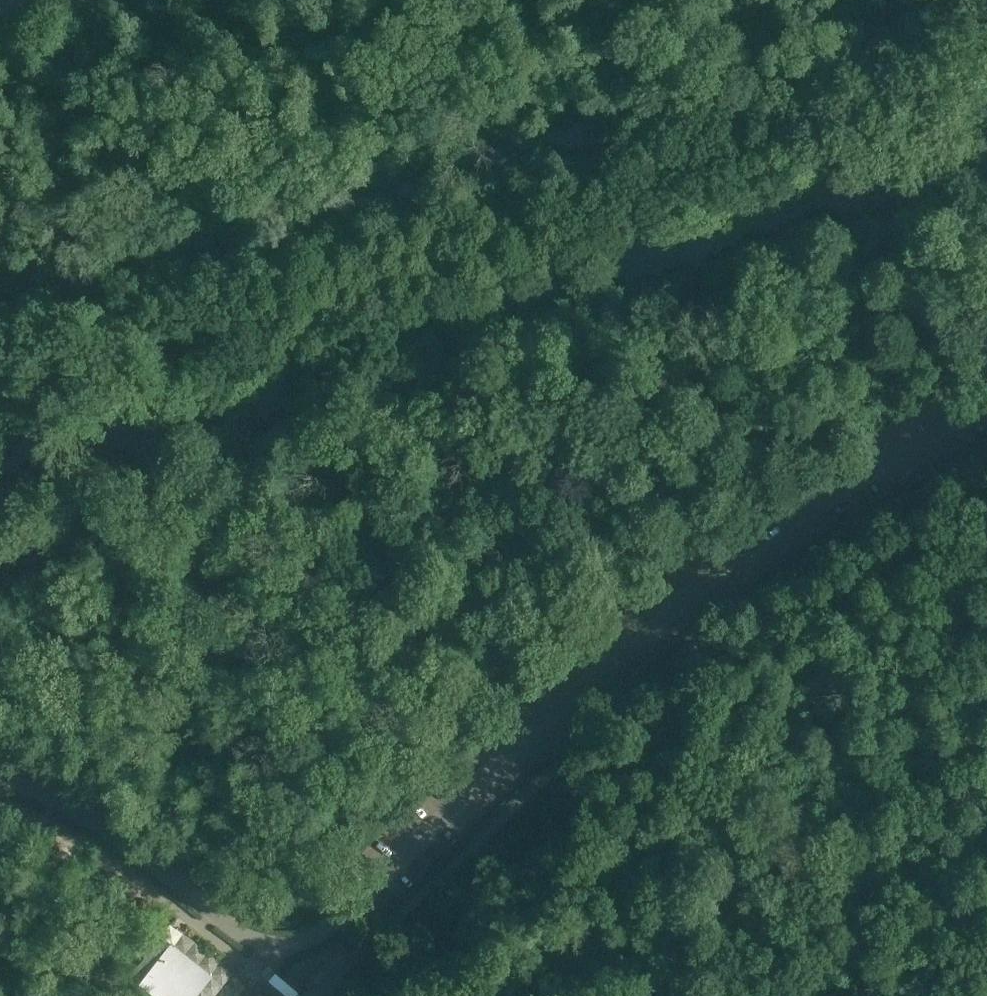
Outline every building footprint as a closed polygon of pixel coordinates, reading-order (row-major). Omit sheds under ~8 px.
[(207,976),(173,948),(145,983),(162,995),(191,995),(207,976)]
